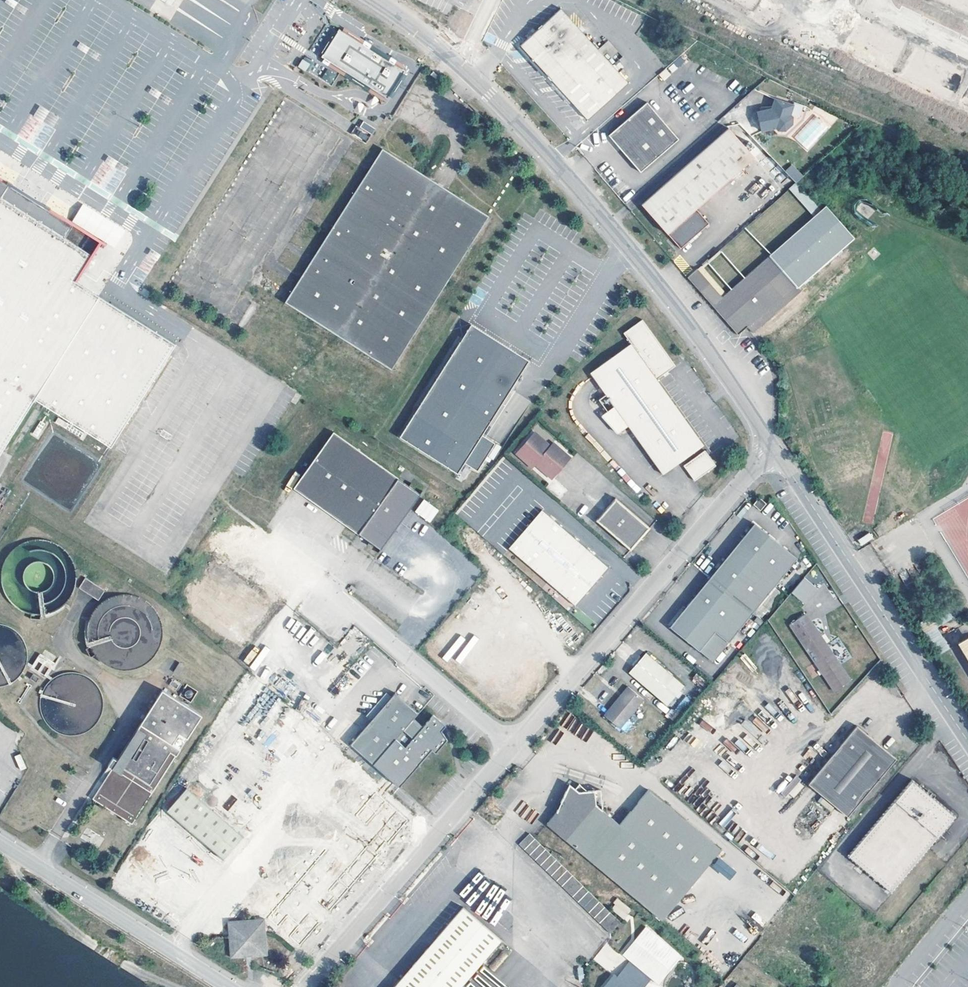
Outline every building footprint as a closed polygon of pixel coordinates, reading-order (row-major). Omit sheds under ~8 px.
[(157,3),(170,11),(177,0),(159,0),(157,3)] [(828,0),(812,0),(797,31),(826,45),(844,8),(828,0)] [(967,14),(967,0),(939,0),(967,14)] [(585,119),(627,81),(562,9),(520,47),(585,119)] [(342,26),(340,29),(361,43),(362,41),(368,44),(366,46),(387,59),(388,57),(392,60),(391,62),(400,67),(402,64),(342,26)] [(320,53),(319,55),(321,57),(382,95),(385,97),(387,94),(401,72),(403,69),(400,67),(391,62),(392,60),(388,57),(387,59),(366,46),(368,44),(362,41),(361,43),(340,29),(336,27),(335,30),(320,53)] [(317,51),(320,53),(335,30),(331,28),(317,51)] [(606,57),(615,49),(608,41),(598,49),(606,57)] [(958,74),(919,54),(910,72),(929,82),(949,92),(958,74)] [(379,99),(382,95),(321,57),(319,61),(379,99)] [(298,67),(306,72),(310,63),(302,59),(298,67)] [(330,84),(336,75),(328,69),(322,78),(330,84)] [(404,74),(401,72),(387,94),(390,97),(404,74)] [(794,105),(776,99),(773,109),(758,113),(762,131),(777,128),(779,130),(786,130),(793,123),(794,116),(791,114),(794,105)] [(678,141),(644,104),(606,139),(638,176),(678,141)] [(376,134),(364,126),(360,132),(372,140),(376,134)] [(729,128),(639,207),(679,252),(707,226),(694,210),(755,158),(729,128)] [(390,375),(486,221),(380,154),(283,308),(390,375)] [(793,164),(785,170),(796,183),(804,176),(793,164)] [(25,414),(31,405),(73,430),(105,450),(170,347),(138,326),(71,283),(90,255),(63,238),(71,225),(25,196),(0,180),(0,452),(25,414)] [(795,182),(788,189),(811,213),(819,206),(795,182)] [(770,256),(797,286),(746,330),(747,332),(751,336),(753,335),(802,292),(798,288),(854,238),(826,206),(822,210),(770,256)] [(770,256),(720,300),(745,329),(746,330),(797,286),(770,256)] [(720,300),(695,272),(688,278),(738,335),(745,329),(720,300)] [(253,314),(248,311),(235,333),(239,336),(253,314)] [(621,334),(628,345),(586,373),(656,477),(698,448),(653,381),(672,368),(640,321),(621,334)] [(514,351),(469,323),(465,329),(511,357),(514,351)] [(511,357),(465,329),(398,437),(458,474),(464,463),(478,471),(492,448),(479,439),(481,435),(528,360),(514,351),(511,357)] [(481,435),(479,439),(492,448),(495,443),(481,435)] [(419,498),(331,437),(291,494),(379,555),(419,498)] [(532,438),(518,454),(526,462),(523,466),(530,472),(533,469),(535,467),(538,469),(536,471),(550,484),(568,463),(551,449),(548,452),(532,438)] [(526,462),(518,454),(514,458),(523,466),(526,462)] [(710,469),(700,454),(678,468),(688,484),(710,469)] [(293,489),(301,474),(294,471),(286,486),(293,489)] [(766,503),(759,497),(753,504),(760,510),(766,503)] [(423,499),(414,512),(430,523),(439,510),(423,499)] [(647,532),(613,502),(592,525),(627,555),(647,532)] [(604,572),(539,514),(506,553),(571,610),(604,572)] [(755,527),(710,581),(751,617),(798,562),(755,527)] [(85,577),(79,587),(98,600),(105,591),(85,577)] [(751,617),(710,581),(685,610),(689,614),(673,632),(698,654),(709,664),(751,617)] [(801,584),(788,599),(803,611),(815,596),(801,584)] [(933,657),(944,650),(931,629),(952,617),(946,606),(914,625),(933,657)] [(689,614),(685,610),(669,629),(673,632),(689,614)] [(846,685),(802,623),(787,633),(832,696),(846,685)] [(967,670),(967,639),(954,647),(967,670)] [(684,690),(645,658),(628,678),(667,709),(684,690)] [(164,690),(94,799),(133,824),(176,754),(178,756),(182,749),(174,745),(180,734),(189,739),(204,716),(164,690)] [(643,703),(628,690),(603,719),(618,732),(643,703)] [(412,719),(417,713),(394,693),(349,744),(399,787),(431,750),(435,753),(446,739),(436,725),(437,724),(435,722),(431,716),(422,727),(412,719)] [(892,763),(853,730),(804,788),(842,821),(892,763)] [(21,754),(15,756),(20,769),(25,767),(21,754)] [(952,819),(909,783),(845,859),(887,895),(952,819)] [(545,830),(598,873),(659,923),(666,915),(717,854),(715,852),(644,793),(615,829),(592,810),(592,796),(575,797),(565,791),(561,793),(555,806),(558,808),(550,817),(545,822),(541,826),(545,830)] [(240,841),(183,792),(163,815),(220,864),(240,841)] [(375,793),(269,917),(301,946),(407,821),(375,793)] [(228,810),(237,800),(232,796),(223,805),(228,810)] [(558,808),(555,806),(550,817),(558,808)] [(96,844),(100,836),(88,828),(83,836),(96,844)] [(531,838),(527,835),(515,847),(606,936),(617,925),(531,838)] [(729,881),(736,873),(719,858),(712,866),(729,881)] [(497,884),(490,887),(488,885),(468,895),(479,916),(507,902),(497,884)] [(624,920),(632,910),(618,899),(610,908),(624,920)] [(461,910),(394,986),(459,986),(498,942),(461,910)] [(227,921),(229,959),(267,957),(265,919),(227,921)] [(629,961),(613,980),(611,978),(603,986),(641,986),(649,977),(658,985),(681,956),(645,926),(622,955),(629,961)]
